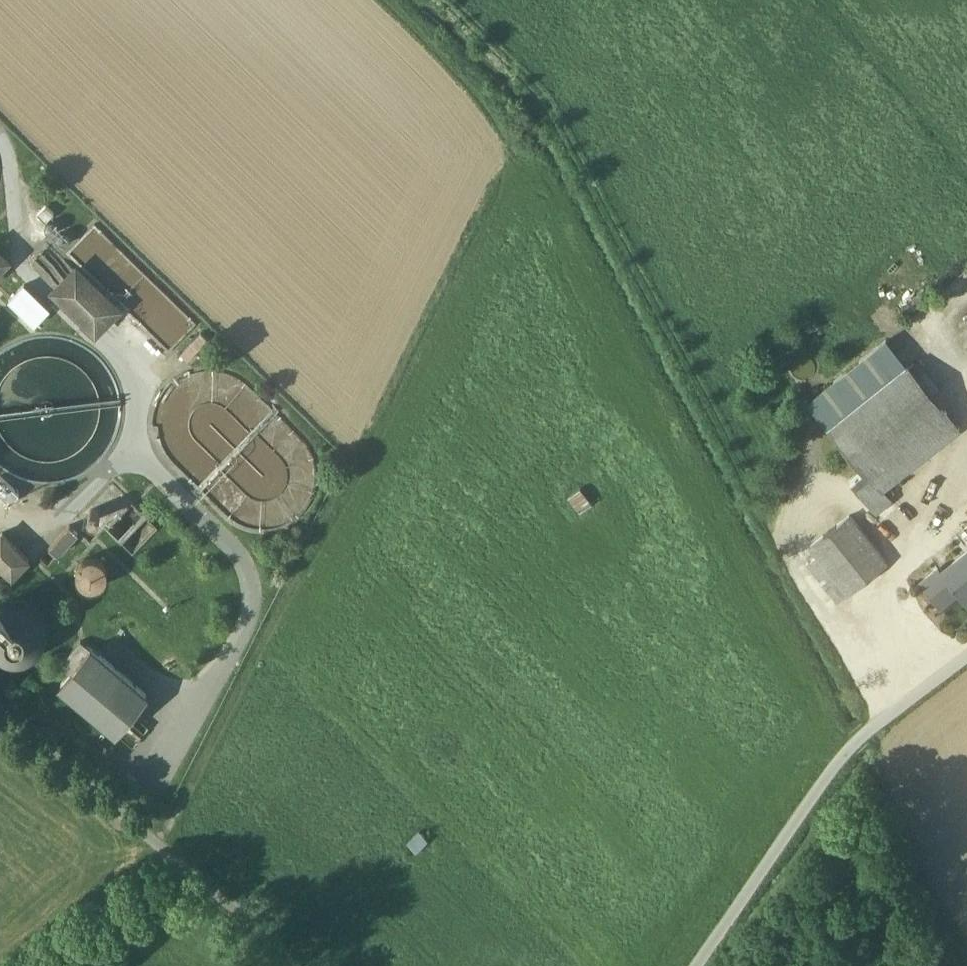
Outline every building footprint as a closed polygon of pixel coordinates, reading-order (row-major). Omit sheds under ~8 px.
[(47,207),(41,213),(46,219),(53,213),(47,207)] [(76,236),(53,213),(46,219),(41,224),(64,248),(76,236)] [(0,251),(0,270),(9,260),(0,251)] [(116,307),(75,266),(54,288),(95,329),(116,307)] [(9,300),(34,325),(45,315),(19,290),(9,300)] [(907,365),(887,339),(809,401),(829,427),(907,365)] [(907,365),(829,427),(863,471),(864,470),(944,411),(907,365)] [(864,470),(863,471),(850,481),(875,512),(891,499),(882,489),(959,428),(945,410),(944,411),(864,470)] [(0,475),(0,493),(10,503),(19,493),(1,475),(0,475)] [(593,504),(582,488),(569,497),(581,513),(593,504)] [(887,562),(849,515),(810,546),(848,593),(887,562)] [(79,534),(70,526),(51,547),(60,555),(79,534)] [(4,531),(0,535),(0,559),(14,573),(31,557),(4,531)] [(937,574),(934,570),(920,581),(939,605),(957,591),(966,604),(966,550),(937,574)] [(107,564),(99,557),(94,556),(90,556),(81,562),(78,569),(78,577),(83,584),(90,587),(99,587),(105,583),(109,573),(107,564)] [(848,593),(817,556),(807,563),(837,601),(848,593)] [(3,565),(13,575),(14,573),(0,559),(0,568),(3,565)] [(15,596),(5,600),(0,604),(0,651),(3,654),(17,658),(32,656),(43,647),(48,639),(50,631),(50,621),(47,614),(41,605),(30,598),(15,596)] [(83,640),(63,663),(73,672),(93,648),(83,640)] [(149,695),(93,648),(73,672),(63,684),(118,731),(149,695)] [(419,832),(409,843),(416,848),(425,838),(419,832)]
